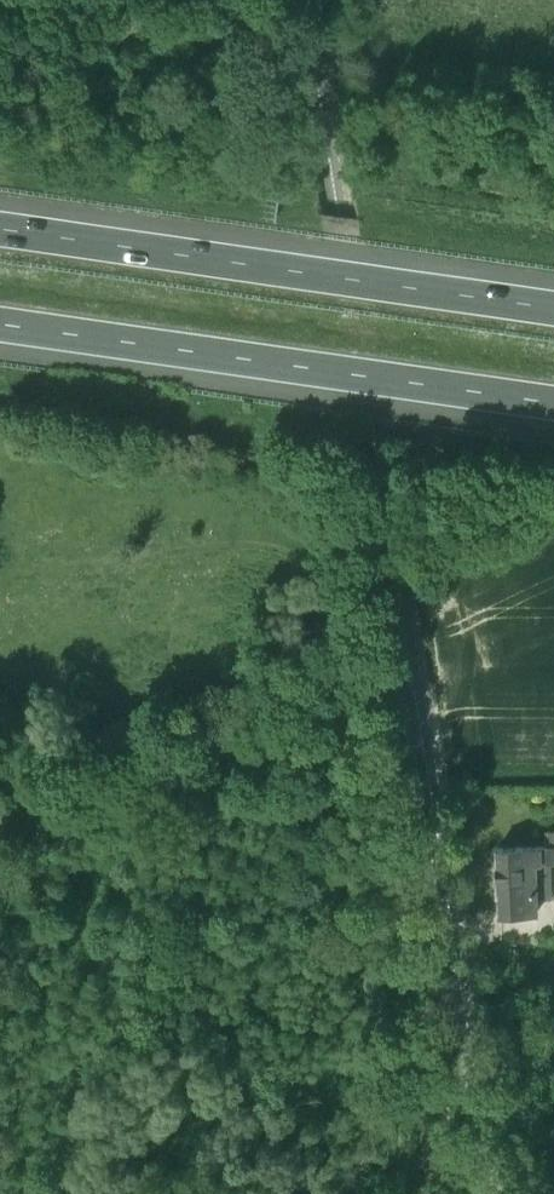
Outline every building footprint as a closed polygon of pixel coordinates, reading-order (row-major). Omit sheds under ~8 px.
[(500,915),(538,913),(538,900),(553,900),(553,890),(553,863),(553,830),(545,831),(545,846),(496,848),(499,915),(500,915)]
